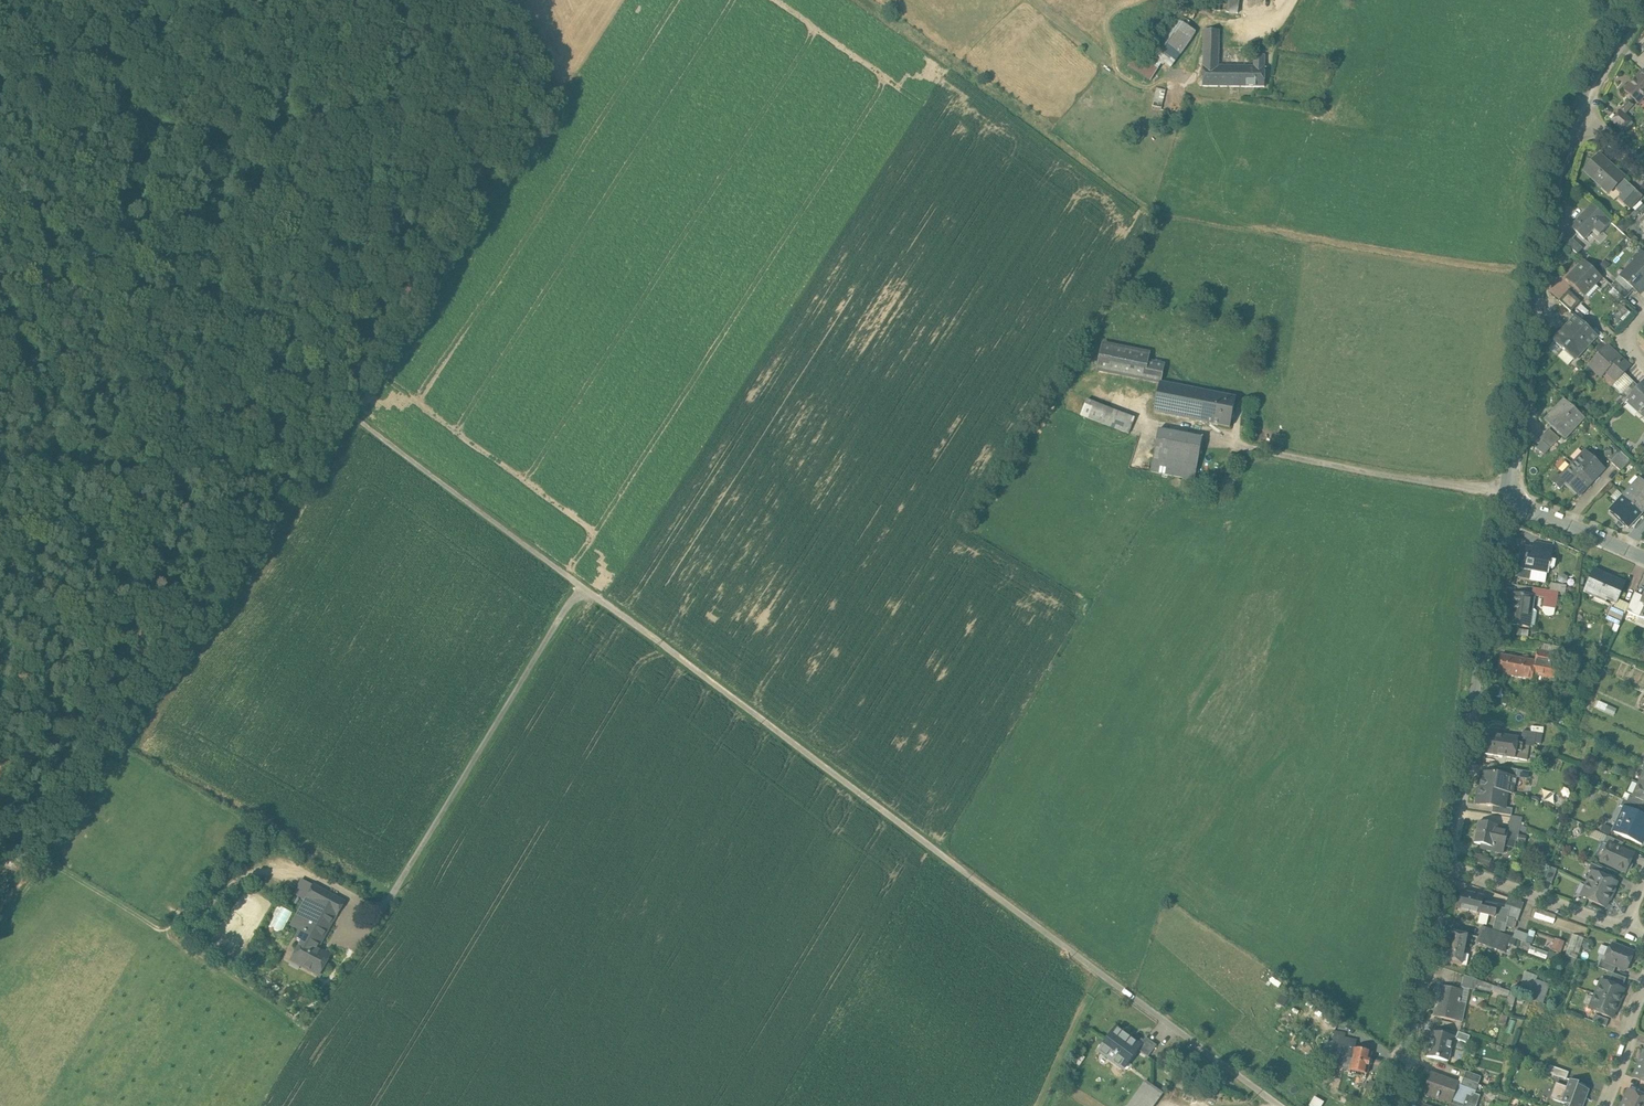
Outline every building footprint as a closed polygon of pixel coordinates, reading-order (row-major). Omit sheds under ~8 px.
[(1184,55),(1197,30),(1184,23),(1171,48),(1184,55)] [(1224,28),(1206,28),(1205,85),(1270,87),(1270,53),(1256,53),(1256,61),(1223,61),(1224,28)] [(1138,58),(1132,68),(1152,81),(1158,71),(1138,58)] [(1639,77),(1636,77),(1634,80),(1634,82),(1632,85),(1629,85),(1624,91),(1627,94),(1626,95),(1626,97),(1629,100),(1631,100),(1632,98),(1638,104),(1643,98),(1643,72),(1639,77)] [(1163,108),(1166,90),(1156,89),(1154,107),(1163,108)] [(1631,121),(1620,111),(1612,120),(1623,130),(1631,121)] [(1616,170),(1599,154),(1583,171),(1597,184),(1603,177),(1606,181),(1615,172),(1616,170)] [(1630,186),(1615,172),(1606,181),(1622,195),(1630,186)] [(1622,195),(1618,199),(1623,204),(1635,191),(1630,186),(1622,195)] [(1611,223),(1592,205),(1571,228),(1584,240),(1597,226),(1603,232),(1611,223)] [(1583,249),(1572,239),(1567,245),(1577,255),(1583,249)] [(1632,259),(1634,261),(1620,276),(1639,294),(1643,289),(1643,253),(1640,250),(1632,259)] [(1601,277),(1584,261),(1567,279),(1584,295),(1601,277)] [(1629,292),(1616,280),(1611,286),(1624,298),(1629,292)] [(1581,302),(1569,290),(1559,301),(1562,303),(1567,308),(1571,312),(1581,302)] [(1596,336),(1577,318),(1554,342),(1574,360),(1596,336)] [(1156,352),(1107,342),(1101,370),(1150,380),(1156,352)] [(1630,367),(1607,345),(1588,365),(1601,377),(1607,371),(1617,380),(1630,367)] [(1626,400),(1640,412),(1641,414),(1641,413),(1643,416),(1643,381),(1626,400)] [(1153,412),(1206,423),(1212,392),(1160,382),(1153,412)] [(1236,397),(1212,392),(1206,423),(1230,428),(1236,397)] [(1088,399),(1081,416),(1130,434),(1136,416),(1088,399)] [(1584,418),(1565,399),(1545,421),(1564,439),(1584,418)] [(1560,439),(1549,429),(1540,439),(1551,449),(1560,439)] [(1163,430),(1155,472),(1200,480),(1208,439),(1163,430)] [(1619,450),(1610,459),(1621,470),(1630,461),(1619,450)] [(1604,469),(1585,451),(1573,464),(1592,482),(1604,469)] [(1592,482),(1573,464),(1561,477),(1559,475),(1552,482),(1560,489),(1566,483),(1580,495),(1592,482)] [(1639,478),(1623,496),(1642,514),(1643,512),(1643,482),(1639,478)] [(1642,514),(1623,496),(1609,510),(1629,528),(1642,514)] [(1553,546),(1541,544),(1539,552),(1552,555),(1553,546)] [(1539,552),(1521,549),(1516,576),(1529,578),(1531,570),(1548,574),(1552,555),(1539,552)] [(1625,583),(1595,570),(1585,593),(1587,589),(1607,598),(1607,599),(1616,603),(1625,583)] [(1566,586),(1551,584),(1550,591),(1558,592),(1565,593),(1566,586)] [(1545,590),(1533,588),(1532,595),(1533,596),(1544,597),(1545,590)] [(1550,591),(1545,590),(1544,597),(1543,607),(1556,609),(1558,592),(1550,591)] [(1524,595),(1514,593),(1509,624),(1530,628),(1530,627),(1528,626),(1533,596),(1532,595),(1524,594),(1524,595)] [(1635,593),(1629,605),(1626,611),(1634,615),(1640,603),(1643,597),(1635,593)] [(1634,615),(1638,617),(1643,605),(1643,604),(1640,603),(1634,615)] [(1625,614),(1610,608),(1605,620),(1620,627),(1625,614)] [(1561,648),(1545,645),(1543,652),(1559,655),(1561,648)] [(1536,662),(1501,655),(1501,656),(1498,673),(1497,673),(1532,680),(1533,675),(1554,679),(1556,670),(1559,655),(1543,652),(1538,651),(1539,650),(1538,650),(1536,662)] [(1536,733),(1523,731),(1521,741),(1535,743),(1536,733)] [(1518,738),(1488,733),(1484,754),(1515,758),(1517,745),(1518,738)] [(1529,746),(1517,745),(1515,758),(1527,760),(1529,746)] [(1518,770),(1501,768),(1500,774),(1516,777),(1518,770)] [(1500,774),(1481,772),(1479,788),(1507,792),(1507,793),(1512,793),(1513,786),(1515,785),(1516,777),(1500,774)] [(1639,784),(1634,796),(1634,797),(1643,801),(1643,786),(1639,784)] [(1507,792),(1479,788),(1476,804),(1493,807),(1505,808),(1507,793),(1507,792)] [(1634,796),(1630,795),(1627,801),(1640,807),(1642,808),(1643,804),(1643,801),(1634,797),(1634,796)] [(1640,807),(1627,801),(1624,800),(1621,806),(1623,807),(1624,805),(1638,812),(1640,807)] [(1624,805),(1623,807),(1612,832),(1643,846),(1643,844),(1643,815),(1638,812),(1624,805)] [(1505,808),(1493,807),(1492,813),(1511,816),(1513,809),(1505,808)] [(1511,816),(1508,832),(1519,834),(1519,831),(1526,833),(1527,828),(1521,825),(1522,818),(1511,816)] [(1497,826),(1479,822),(1476,832),(1506,839),(1508,832),(1500,830),(1500,827),(1497,826)] [(1506,839),(1476,832),(1474,843),(1481,845),(1493,847),(1492,851),(1503,854),(1505,846),(1506,839)] [(1506,839),(1517,841),(1518,835),(1519,834),(1508,832),(1506,839)] [(1604,842),(1608,844),(1609,841),(1622,848),(1624,844),(1607,836),(1604,842)] [(1515,849),(1517,841),(1506,839),(1505,846),(1515,849)] [(1622,848),(1609,841),(1608,844),(1599,862),(1626,874),(1636,854),(1622,848)] [(1473,851),(1470,859),(1489,867),(1492,859),(1473,851)] [(1606,870),(1592,863),(1589,870),(1592,872),(1593,871),(1603,876),(1606,870)] [(1550,867),(1545,880),(1552,883),(1557,870),(1550,867)] [(1603,876),(1593,871),(1592,872),(1587,884),(1611,895),(1617,882),(1603,876)] [(303,877),(294,891),(304,898),(313,883),(303,877)] [(349,900),(317,883),(292,926),(301,931),(286,958),(322,977),(335,954),(323,947),(349,900)] [(1611,895),(1587,884),(1581,896),(1605,907),(1611,895)] [(1483,896),(1463,891),(1459,909),(1480,914),(1480,913),(1494,917),(1497,907),(1482,903),(1483,896)] [(1506,905),(1521,911),(1524,904),(1508,898),(1506,905)] [(1506,905),(1505,909),(1510,910),(1508,915),(1509,915),(1509,916),(1512,917),(1511,919),(1512,919),(1518,921),(1521,911),(1506,905)] [(1498,907),(1495,921),(1501,922),(1505,909),(1498,907)] [(1510,910),(1505,909),(1501,922),(1502,922),(1506,923),(1508,915),(1510,910)] [(1538,909),(1535,918),(1553,924),(1557,915),(1538,909)] [(1495,921),(1493,930),(1496,931),(1500,932),(1502,922),(1501,922),(1495,921)] [(1493,930),(1482,926),(1477,942),(1490,947),(1493,938),(1496,931),(1493,930)] [(1529,936),(1527,942),(1532,944),(1536,932),(1531,930),(1529,936)] [(1493,938),(1508,944),(1511,936),(1500,932),(1496,931),(1493,938)] [(1514,938),(1521,940),(1527,942),(1529,936),(1517,931),(1514,938)] [(1468,935),(1453,932),(1447,962),(1467,966),(1469,955),(1464,954),(1468,935)] [(1583,938),(1573,935),(1566,956),(1576,959),(1583,938)] [(1511,936),(1508,944),(1518,948),(1521,940),(1514,938),(1511,936)] [(1551,949),(1560,953),(1565,941),(1555,937),(1551,949)] [(1493,938),(1490,947),(1505,952),(1508,944),(1493,938)] [(1635,951),(1612,943),(1606,962),(1605,963),(1616,967),(1628,971),(1635,951)] [(1576,960),(1549,951),(1547,959),(1573,968),(1576,960)] [(1614,973),(1616,967),(1605,963),(1606,962),(1601,960),(1598,968),(1612,973),(1614,973)] [(1483,982),(1493,986),(1516,994),(1520,984),(1486,971),(1483,982)] [(1628,979),(1614,973),(1612,973),(1609,981),(1625,987),(1628,979)] [(1477,980),(1465,975),(1462,988),(1475,990),(1476,987),(1477,980)] [(1626,990),(1601,979),(1594,994),(1620,1005),(1626,990)] [(1483,982),(1477,980),(1476,987),(1491,991),(1493,986),(1483,982)] [(1538,980),(1531,1000),(1544,1004),(1551,984),(1538,980)] [(1462,990),(1442,986),(1438,1002),(1437,1001),(1435,1009),(1437,1010),(1435,1016),(1456,1021),(1462,990)] [(1493,986),(1491,991),(1508,997),(1503,1012),(1509,1014),(1516,994),(1493,986)] [(1291,996),(1283,991),(1277,1003),(1285,1008),(1291,996)] [(1614,1020),(1620,1005),(1594,994),(1588,1010),(1614,1020)] [(1595,1015),(1593,1022),(1608,1028),(1611,1021),(1595,1015)] [(1148,1045),(1121,1024),(1102,1049),(1128,1070),(1148,1045)] [(1453,1037),(1432,1032),(1427,1057),(1448,1061),(1453,1037)] [(1470,1036),(1458,1032),(1456,1039),(1468,1043),(1470,1036)] [(1356,1041),(1334,1037),(1333,1043),(1353,1048),(1353,1049),(1354,1049),(1356,1041)] [(1353,1048),(1333,1043),(1329,1063),(1349,1067),(1353,1049),(1353,1048)] [(1354,1049),(1353,1049),(1349,1067),(1349,1071),(1367,1074),(1371,1052),(1354,1049)] [(1639,1064),(1633,1078),(1643,1082),(1643,1067),(1639,1064)] [(1569,1072),(1550,1066),(1548,1073),(1566,1080),(1569,1072)] [(1481,1077),(1466,1071),(1463,1078),(1479,1084),(1481,1077)] [(1458,1084),(1431,1074),(1424,1092),(1437,1097),(1437,1098),(1438,1098),(1451,1102),(1452,1100),(1458,1084)] [(1479,1084),(1463,1078),(1461,1085),(1476,1091),(1479,1084)] [(1148,1079),(1129,1105),(1157,1105),(1167,1092),(1148,1079)] [(1570,1080),(1567,1088),(1556,1084),(1556,1085),(1558,1085),(1553,1099),(1566,1104),(1567,1102),(1573,1104),(1572,1105),(1583,1105),(1586,1098),(1584,1097),(1587,1090),(1578,1086),(1579,1083),(1570,1080)] [(1628,1090),(1623,1103),(1630,1105),(1643,1105),(1643,1096),(1642,1095),(1628,1090)] [(1470,1098),(1465,1097),(1463,1104),(1452,1100),(1451,1102),(1450,1105),(1477,1105),(1480,1096),(1472,1093),(1470,1098)]
